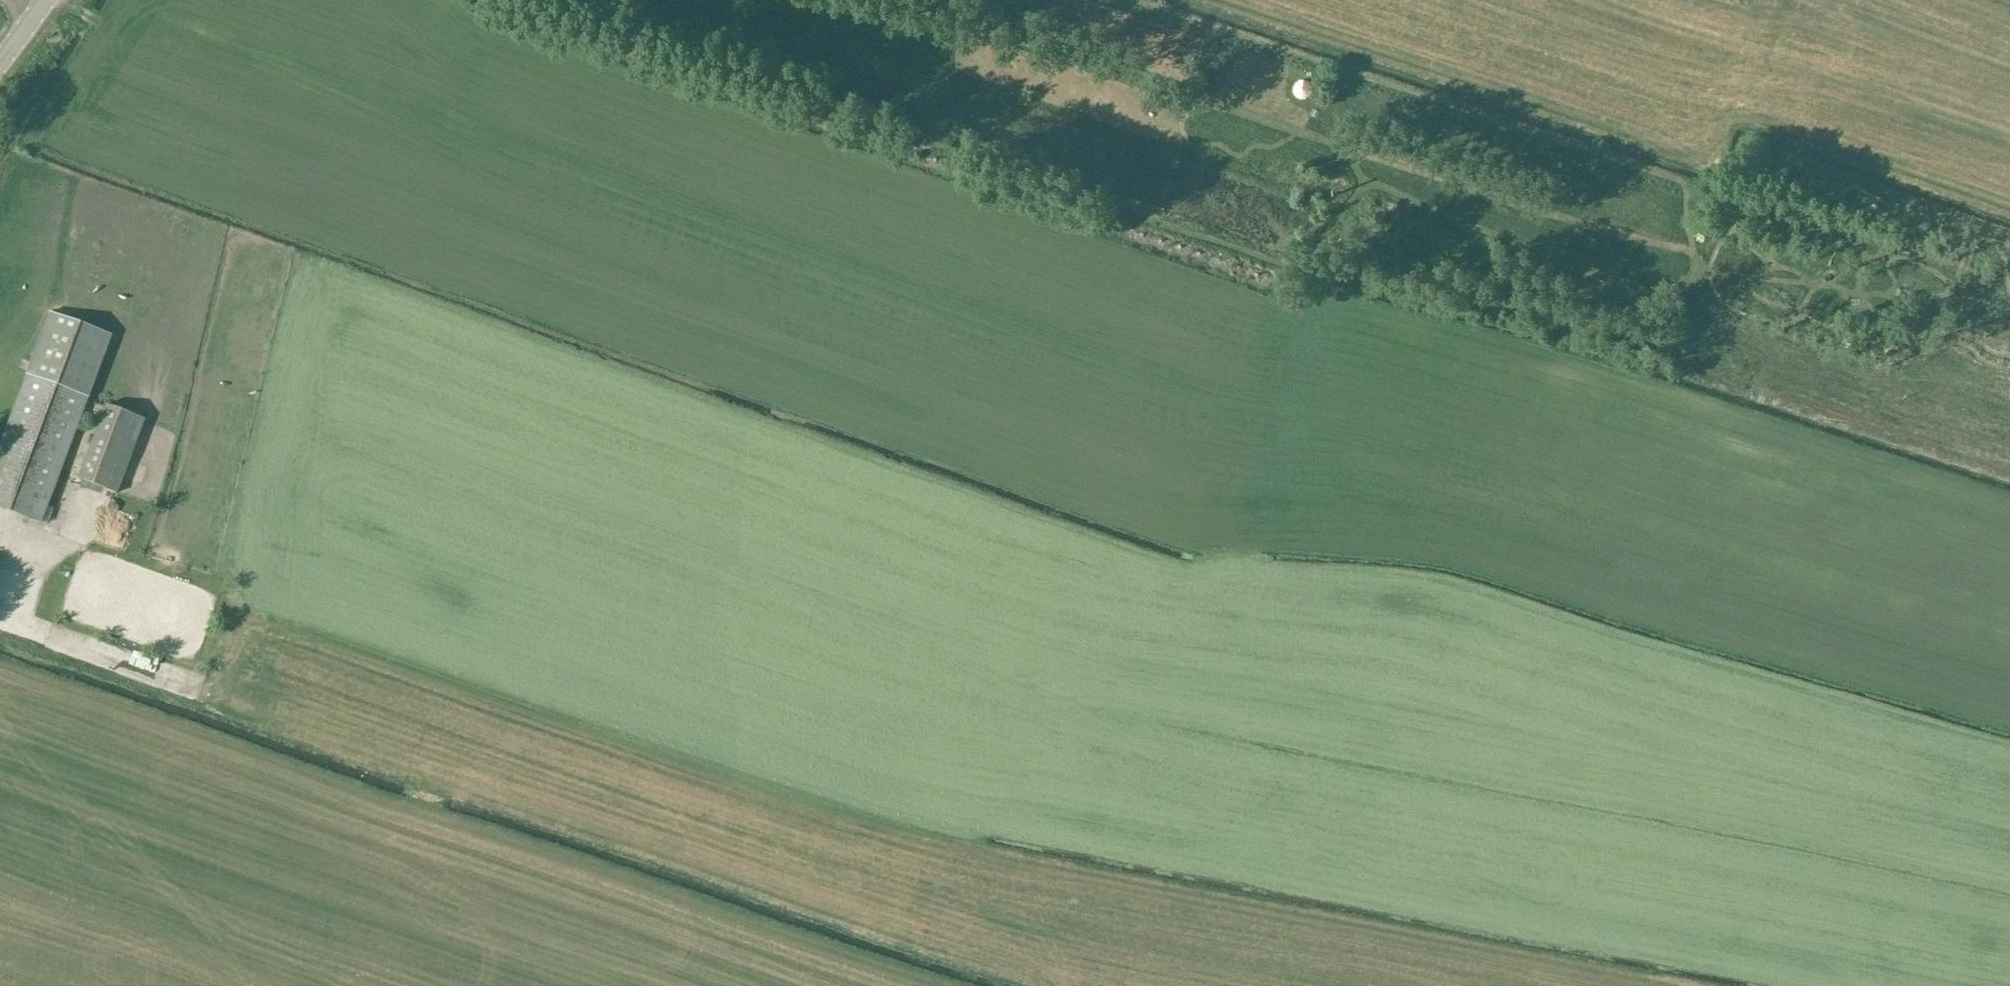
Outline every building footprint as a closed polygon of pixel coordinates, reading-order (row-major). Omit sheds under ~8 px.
[(26,374),(0,445),(0,507),(40,522),(109,334),(49,312),(26,374)] [(143,419),(105,405),(78,478),(116,493),(143,419)]
